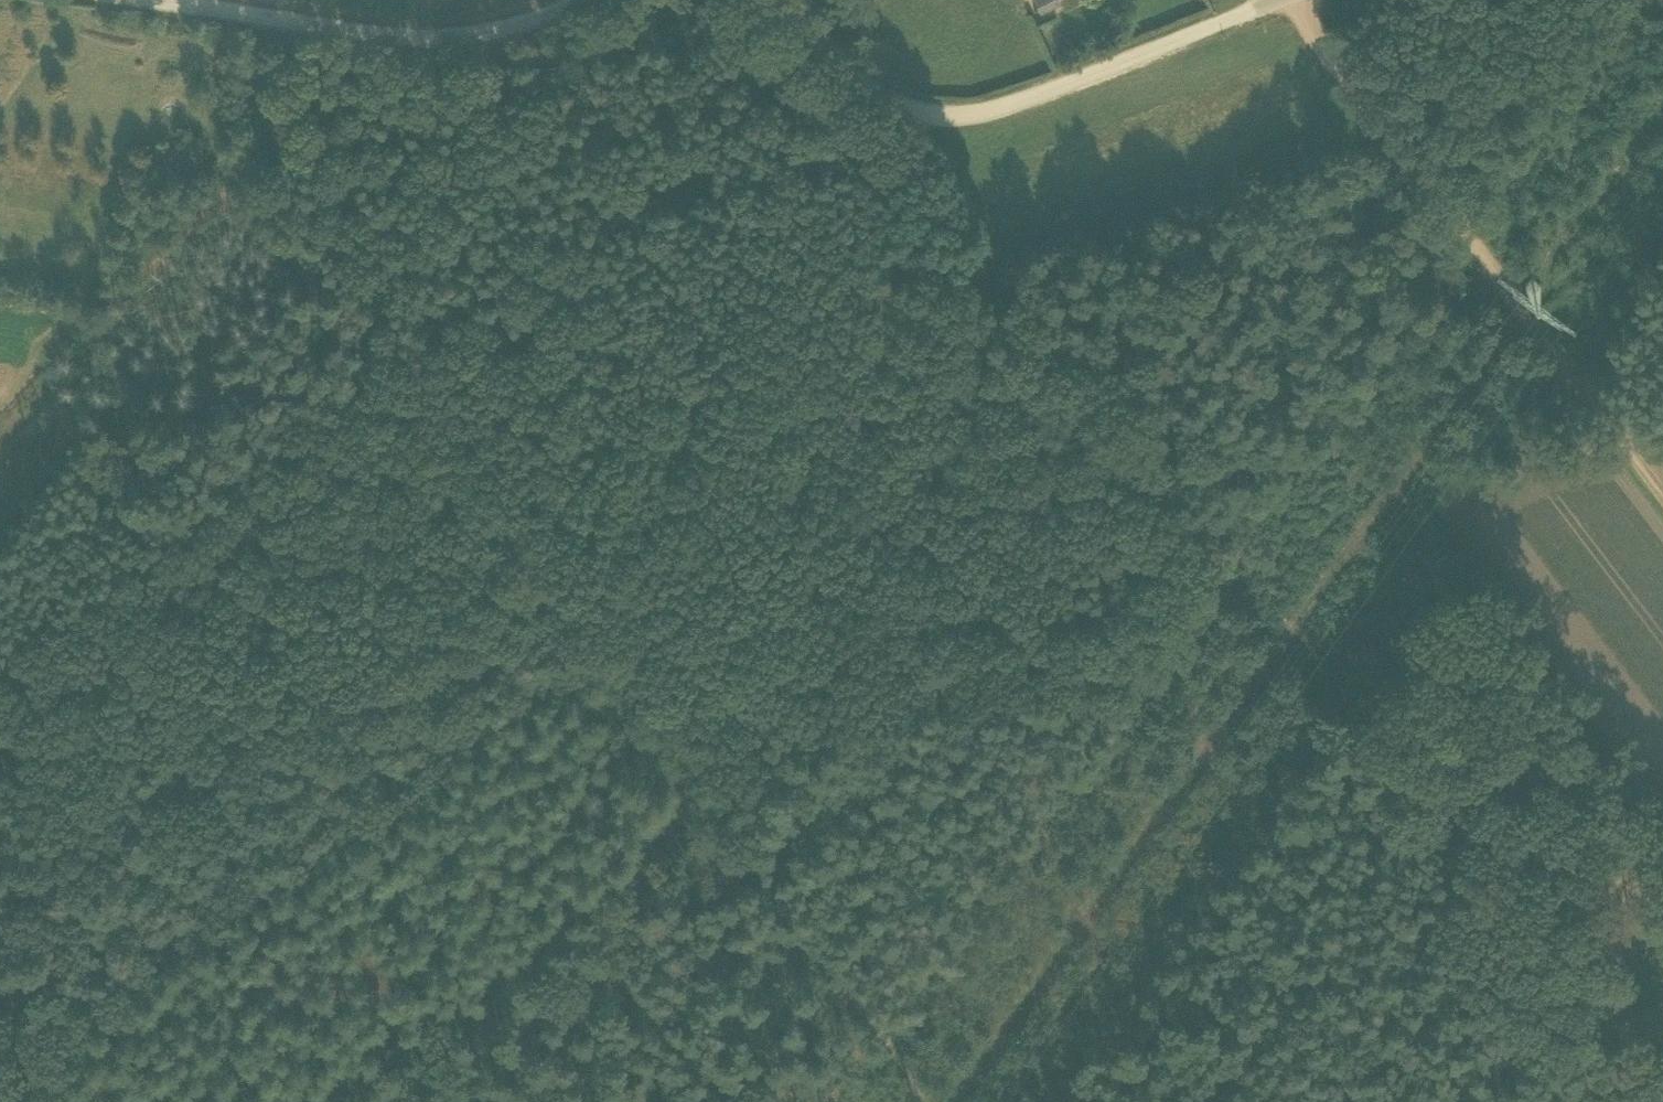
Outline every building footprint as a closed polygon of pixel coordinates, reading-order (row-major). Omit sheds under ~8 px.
[(1040,11),(1061,2),(1061,0),(1035,0),(1040,11)]
